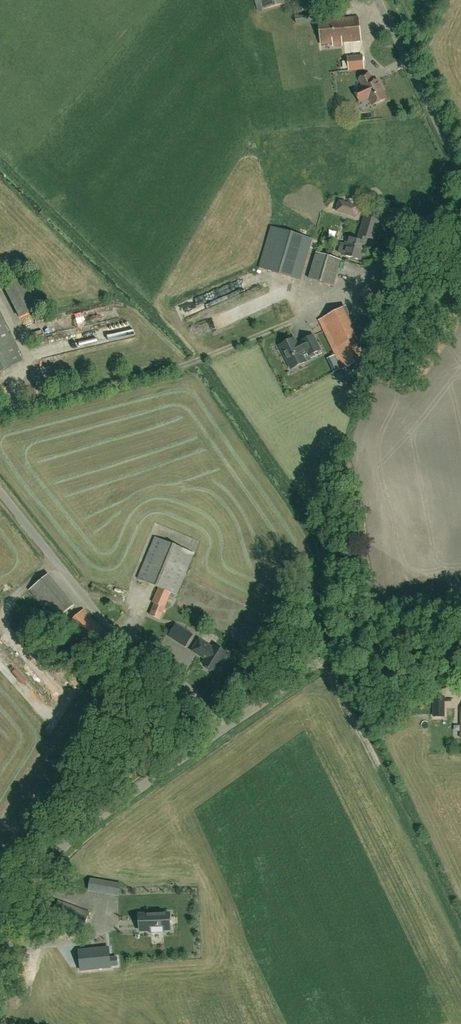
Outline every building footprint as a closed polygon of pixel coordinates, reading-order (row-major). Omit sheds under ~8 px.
[(262,10),(291,2),(291,0),(260,0),(262,10)] [(308,11),(306,0),(295,0),(298,13),(308,11)] [(321,44),(333,43),(333,46),(342,45),(342,42),(361,40),(358,16),(318,20),(321,44)] [(349,71),(364,69),(362,55),(347,57),(349,71)] [(360,103),(369,99),(372,105),(386,99),(377,80),(373,82),(369,74),(359,79),(362,86),(354,89),(360,103)] [(336,212),(358,218),(361,207),(339,201),(336,212)] [(377,241),(374,240),(380,221),(365,217),(358,241),(347,237),(344,247),(336,245),(333,254),(342,256),(342,255),(360,260),(364,248),(368,248),(372,247),(375,244),(377,241)] [(308,252),(312,239),(271,227),(259,268),(300,280),(308,252)] [(333,286),(341,260),(316,253),(309,279),(333,286)] [(19,317),(37,308),(22,278),(4,287),(19,317)] [(281,304),(289,306),(290,299),(282,298),(281,304)] [(64,324),(81,320),(81,317),(84,317),(84,314),(104,310),(103,305),(81,309),(81,310),(73,311),(73,313),(62,316),(64,324)] [(313,316),(336,366),(358,356),(349,336),(353,335),(338,305),(313,316)] [(21,361),(0,319),(0,372),(21,361)] [(52,320),(34,324),(36,331),(54,327),(52,320)] [(47,332),(47,342),(68,342),(68,332),(47,332)] [(291,369),(306,362),(302,355),(308,353),(309,356),(320,350),(313,336),(302,341),(302,342),(297,345),(294,339),(280,346),(291,369)] [(150,514),(161,518),(165,505),(154,502),(150,514)] [(155,537),(137,579),(158,588),(152,603),(154,604),(151,611),(161,615),(171,593),(176,596),(194,554),(155,537)] [(54,622),(74,606),(48,573),(28,588),(54,622)] [(89,648),(105,632),(83,610),(67,626),(89,648)] [(168,636),(185,647),(193,635),(176,624),(168,636)] [(198,641),(191,652),(205,660),(202,665),(205,667),(205,669),(210,672),(212,671),(215,673),(226,655),(213,647),(212,649),(198,641)] [(74,667),(85,655),(75,646),(65,658),(74,667)] [(233,686),(236,680),(228,677),(226,683),(233,686)] [(91,879),(89,890),(119,896),(121,884),(91,879)] [(81,935),(89,913),(57,901),(49,923),(81,935)] [(164,930),(170,929),(169,914),(139,915),(140,931),(150,930),(151,933),(164,932),(164,930)] [(110,968),(110,966),(117,966),(117,958),(110,958),(109,948),(79,951),(81,971),(110,968)]
